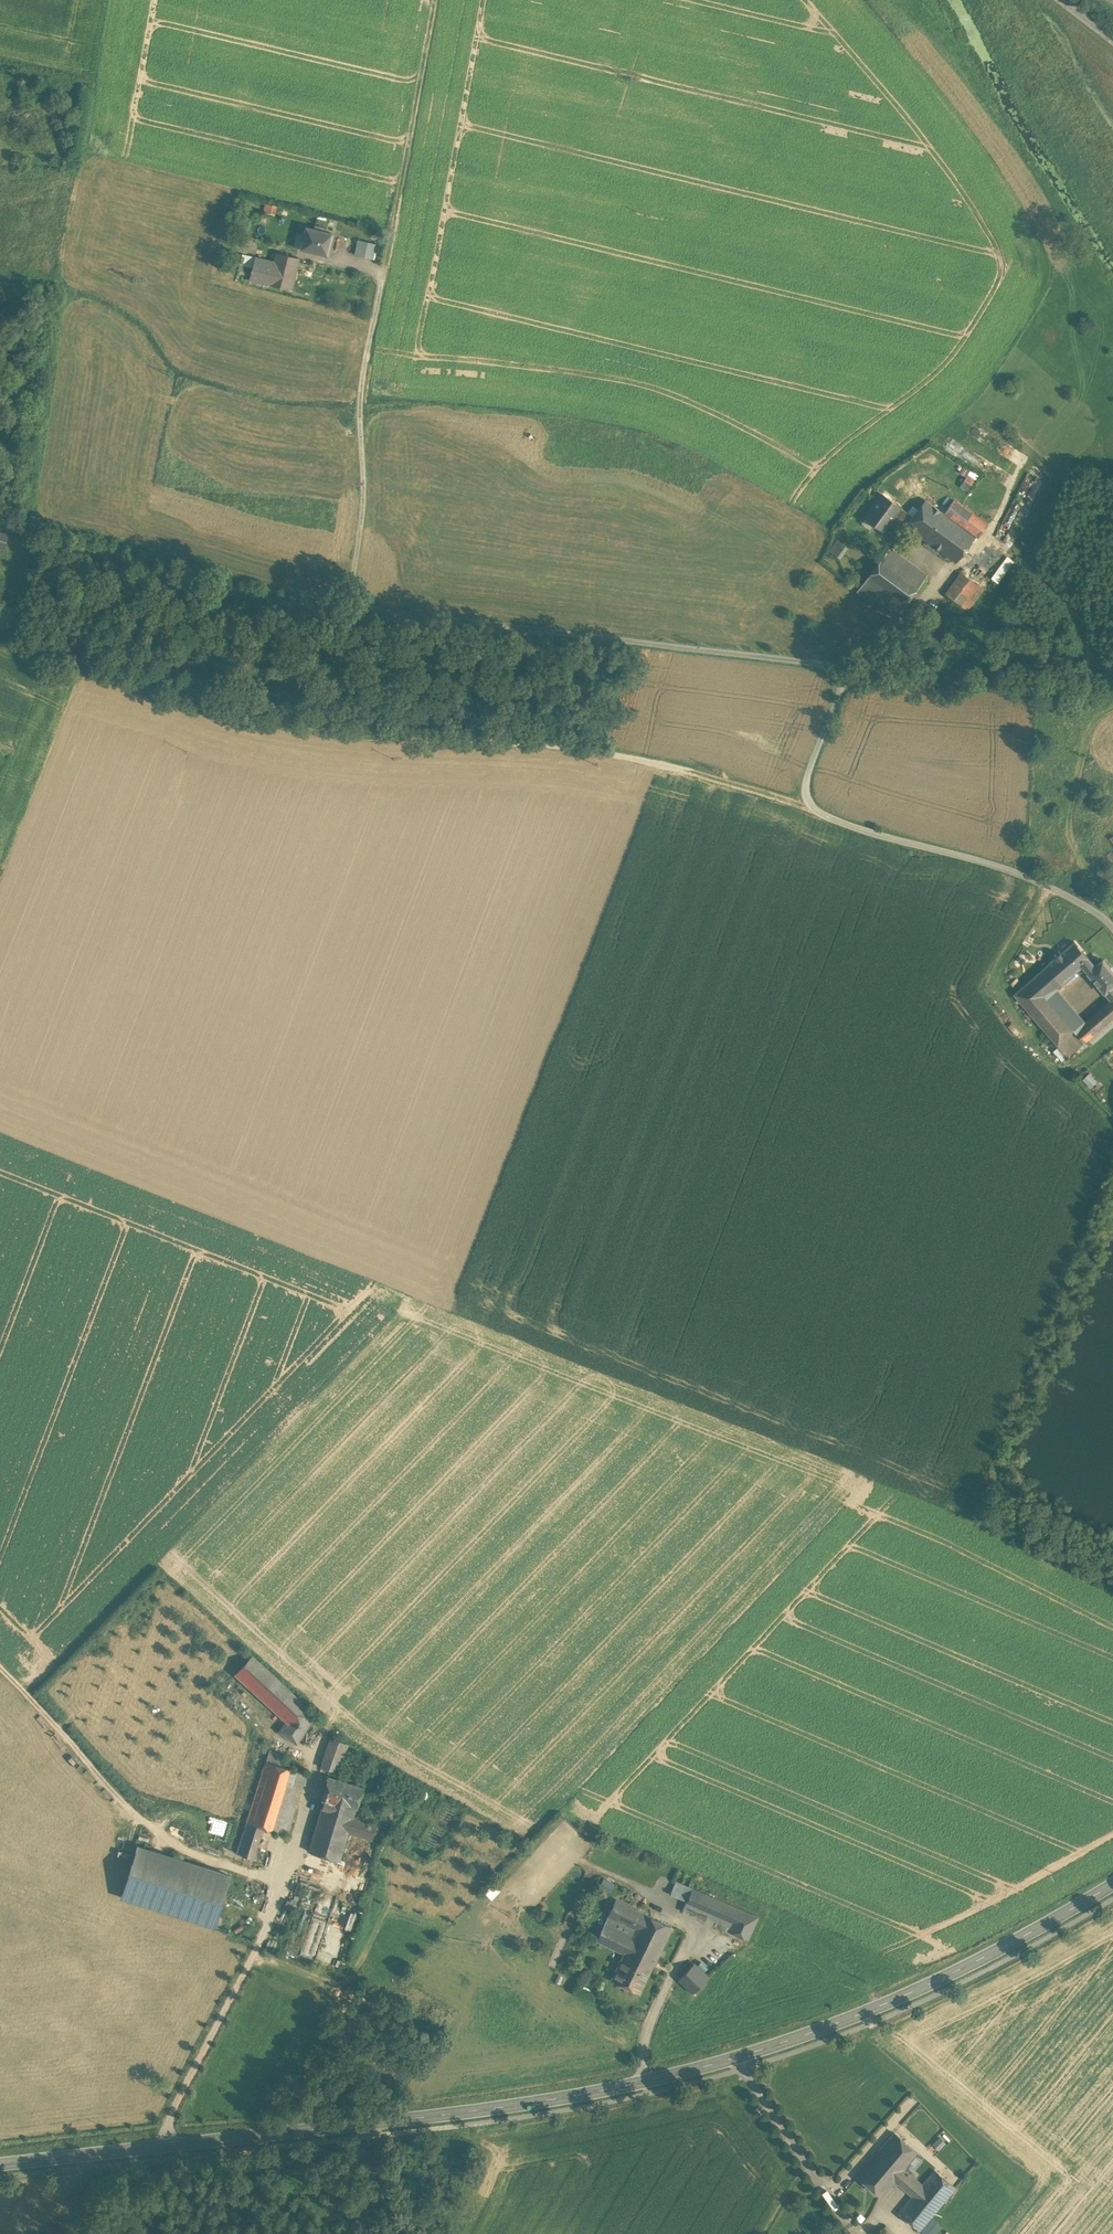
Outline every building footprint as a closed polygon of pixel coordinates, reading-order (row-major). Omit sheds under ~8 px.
[(326,228),(315,225),(314,228),(306,227),(301,249),(327,255),(333,233),(325,231),(326,228)] [(355,253),(375,258),(379,242),(359,237),(355,253)] [(299,257),(277,252),(275,261),(255,256),(249,279),(291,290),(299,257)] [(959,483),(966,489),(974,479),(966,473),(959,483)] [(882,494),(865,517),(883,530),(893,516),(900,507),(882,494)] [(925,500),(918,510),(915,508),(912,511),(915,514),(913,516),(906,526),(922,537),(929,527),(932,529),(943,513),(925,500)] [(913,516),(900,507),(893,516),(906,526),(913,516)] [(986,521),(972,512),(961,526),(975,536),(977,538),(990,521),(987,519),(986,521)] [(961,526),(943,513),(932,529),(929,527),(922,537),(956,562),(975,536),(961,526)] [(0,531),(0,548),(6,549),(10,534),(0,531)] [(837,540),(829,551),(837,556),(844,546),(837,540)] [(927,574),(890,547),(882,557),(920,585),(927,574)] [(989,577),(996,582),(1012,559),(1005,554),(989,577)] [(920,585),(882,557),(866,579),(904,606),(920,585)] [(962,573),(946,594),(961,605),(977,584),(962,573)] [(904,606),(866,579),(857,591),(894,619),(904,606)] [(977,584),(961,605),(968,610),(983,589),(977,584)] [(25,597),(18,595),(15,604),(22,606),(25,597)] [(1101,877),(1108,891),(1112,888),(1112,871),(1101,877)] [(1075,941),(1032,979),(1048,997),(1056,989),(1083,966),(1089,972),(1096,966),(1075,941)] [(1089,972),(1106,992),(1112,986),(1112,970),(1104,959),(1096,966),(1089,972)] [(1056,989),(1048,997),(1032,979),(1015,994),(1068,1056),(1085,1041),(1076,1031),(1085,1023),(1056,989)] [(1076,1031),(1085,1041),(1086,1041),(1090,1045),(1112,1025),(1112,986),(1106,992),(1112,1000),(1085,1023),(1076,1031)] [(303,1730),(289,1720),(281,1731),(296,1741),(303,1730)] [(330,1735),(322,1765),(341,1771),(350,1741),(330,1735)] [(286,1754),(270,1749),(266,1760),(282,1765),(286,1754)] [(266,1760),(247,1820),(264,1826),(277,1830),(283,1813),(293,1816),(300,1796),(289,1793),(296,1770),(282,1765),(266,1760)] [(307,1773),(296,1770),(289,1793),(300,1796),(307,1773)] [(363,1786),(329,1776),(322,1797),(325,1798),(322,1807),(353,1816),(355,1807),(357,1808),(363,1786)] [(353,1816),(322,1807),(309,1850),(340,1859),(348,1831),(372,1839),(377,1823),(353,1816)] [(293,1816),(283,1813),(277,1830),(288,1833),(293,1816)] [(264,1826),(247,1820),(237,1852),(254,1857),(264,1826)] [(231,1875),(137,1845),(121,1896),(220,1927),(224,1916),(218,1914),(231,1875)] [(692,1888),(676,1881),(671,1893),(687,1900),(692,1888)] [(758,1916),(692,1888),(687,1900),(687,1901),(727,1919),(724,1928),(748,1939),(758,1916)] [(644,1912),(616,1899),(608,1915),(636,1928),(644,1912)] [(636,1928),(633,1934),(630,1932),(629,1935),(632,1936),(624,1953),(623,1954),(652,1967),(672,1926),(644,1912),(636,1928)] [(629,1935),(605,1923),(597,1939),(624,1953),(632,1936),(629,1935)] [(317,1953),(317,1963),(337,1964),(337,1954),(317,1953)] [(652,1967),(623,1954),(611,1979),(640,1992),(652,1967)] [(691,1991),(704,1978),(691,1966),(678,1978),(691,1991)] [(917,2151),(894,2132),(878,2151),(901,2170),(903,2168),(917,2151)] [(940,2148),(948,2140),(940,2132),(932,2140),(940,2148)] [(878,2151),(857,2176),(880,2195),(894,2180),(901,2170),(878,2151)] [(915,2169),(910,2164),(905,2169),(911,2174),(915,2169)] [(905,2169),(903,2168),(901,2170),(894,2180),(912,2195),(922,2183),(911,2174),(905,2169)] [(922,2183),(912,2195),(899,2211),(920,2229),(956,2187),(935,2169),(922,2183)] [(868,2212),(857,2204),(850,2213),(861,2221),(868,2212)] [(886,2226),(881,2233),(883,2233),(896,2233),(886,2226)]
